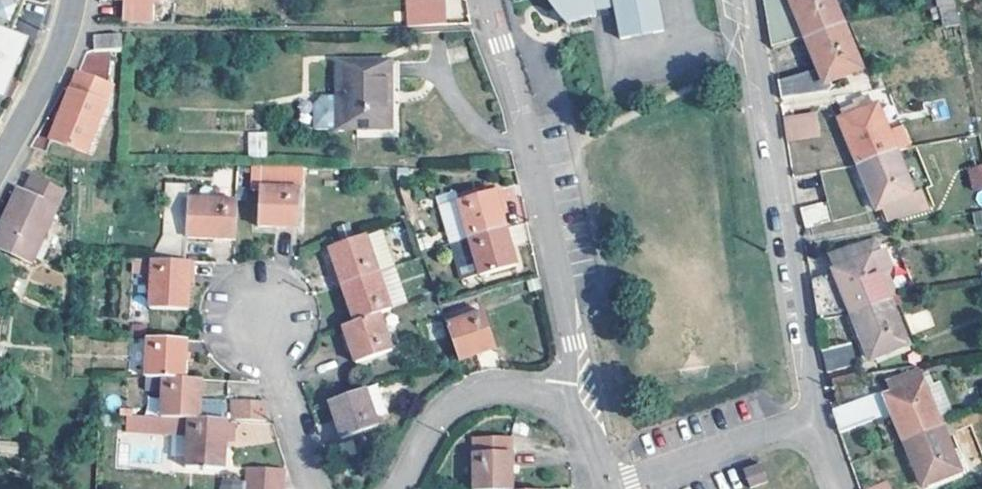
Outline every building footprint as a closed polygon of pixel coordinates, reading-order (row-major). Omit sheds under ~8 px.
[(9,22),(19,0),(0,0),(0,18),(9,22)] [(126,0),(124,22),(152,24),(155,1),(163,1),(163,0),(126,0)] [(445,0),(410,0),(410,28),(446,26),(445,0)] [(541,2),(555,17),(567,26),(592,21),(597,20),(596,15),(615,11),(622,43),(665,34),(658,0),(540,0),(541,2)] [(845,26),(834,0),(762,0),(769,47),(808,40),(845,26)] [(953,0),(925,0),(927,12),(940,10),(955,8),(953,0)] [(960,26),(955,8),(940,10),(944,29),(960,27),(960,26)] [(845,26),(808,40),(820,71),(775,81),(779,101),(826,92),(835,88),(833,82),(863,71),(845,26)] [(0,31),(0,95),(1,95),(25,39),(11,34),(0,31)] [(122,35),(93,34),(92,49),(121,50),(122,35)] [(389,129),(389,59),(338,59),(338,96),(338,127),(389,129)] [(110,90),(77,75),(61,114),(56,112),(52,123),(57,125),(51,141),(86,155),(104,108),(110,90)] [(338,127),(338,96),(321,96),(313,104),(313,128),(338,127)] [(860,167),(897,152),(879,108),(875,110),(870,98),(857,104),(858,109),(843,115),(844,122),(841,123),(860,167)] [(818,138),(815,118),(785,124),(789,144),(818,138)] [(247,131),(248,156),(267,155),(266,130),(247,131)] [(906,151),(897,152),(860,167),(878,212),(881,211),(887,226),(929,208),(906,151)] [(971,171),(975,192),(981,191),(981,169),(971,171)] [(301,226),(303,170),(257,170),(256,190),(262,189),(262,224),(301,226)] [(62,194),(31,181),(24,196),(17,194),(0,230),(0,251),(29,265),(62,194)] [(155,254),(154,261),(193,262),(193,258),(187,258),(189,235),(238,237),(240,199),(192,198),(192,184),(166,183),(164,233),(155,254)] [(460,202),(471,239),(508,230),(497,191),(460,202)] [(451,210),(446,198),(436,201),(440,214),(451,210)] [(833,223),(828,205),(800,212),(805,230),(833,223)] [(971,213),(976,229),(981,227),(981,210),(971,213)] [(508,230),(471,239),(477,263),(482,278),(518,267),(508,230)] [(365,276),(382,270),(368,233),(332,246),(345,283),(365,276)] [(477,263),(471,239),(453,243),(460,269),(463,284),(482,278),(477,263)] [(881,254),(876,242),(825,259),(831,274),(881,254)] [(853,318),(891,303),(881,278),(889,276),(891,268),(885,252),(881,254),(831,274),(810,283),(816,325),(853,318)] [(149,261),(137,260),(136,277),(148,278),(149,261)] [(193,262),(154,261),(153,304),(191,306),(193,262)] [(394,306),(382,270),(365,276),(345,283),(358,319),(381,311),(394,306)] [(900,301),(889,276),(881,278),(891,303),(900,301)] [(908,347),(891,303),(853,318),(871,362),(875,361),(908,347)] [(381,311),(358,319),(347,324),(360,361),(394,351),(381,311)] [(504,347),(490,311),(453,324),(464,355),(467,361),(504,347)] [(147,377),(165,377),(186,379),(189,340),(149,338),(147,377)] [(858,367),(852,345),(822,353),(828,375),(858,367)] [(911,355),(908,347),(875,361),(878,369),(911,355)] [(164,391),(162,418),(179,419),(190,419),(202,419),(202,400),(203,379),(186,379),(165,377),(147,377),(146,390),(164,391)] [(399,406),(390,379),(368,387),(377,414),(399,406)] [(905,445),(943,430),(924,384),(887,400),(883,392),(832,412),(840,435),(892,414),(905,445)] [(377,414),(368,387),(332,400),(345,437),(382,426),(377,414)] [(223,401),(202,400),(202,419),(227,420),(228,406),(223,401)] [(234,400),(234,419),(264,420),(265,400),(234,400)] [(114,417),(96,416),(95,425),(114,425),(114,417)] [(178,431),(179,419),(162,418),(162,430),(178,431)] [(190,419),(179,419),(178,431),(189,431),(190,419)] [(227,420),(202,419),(190,419),(189,431),(187,467),(226,467),(229,420),(227,420)] [(960,473),(943,430),(905,445),(922,488),(929,486),(960,473)] [(515,435),(476,436),(477,488),(516,488),(515,435)] [(465,469),(465,452),(454,452),(454,468),(465,469)] [(765,480),(757,464),(741,471),(747,488),(765,480)] [(247,466),(247,488),(283,488),(283,467),(247,466)] [(960,473),(929,486),(930,488),(940,488),(963,480),(960,473)] [(243,478),(218,478),(219,488),(243,488),(243,478)]
